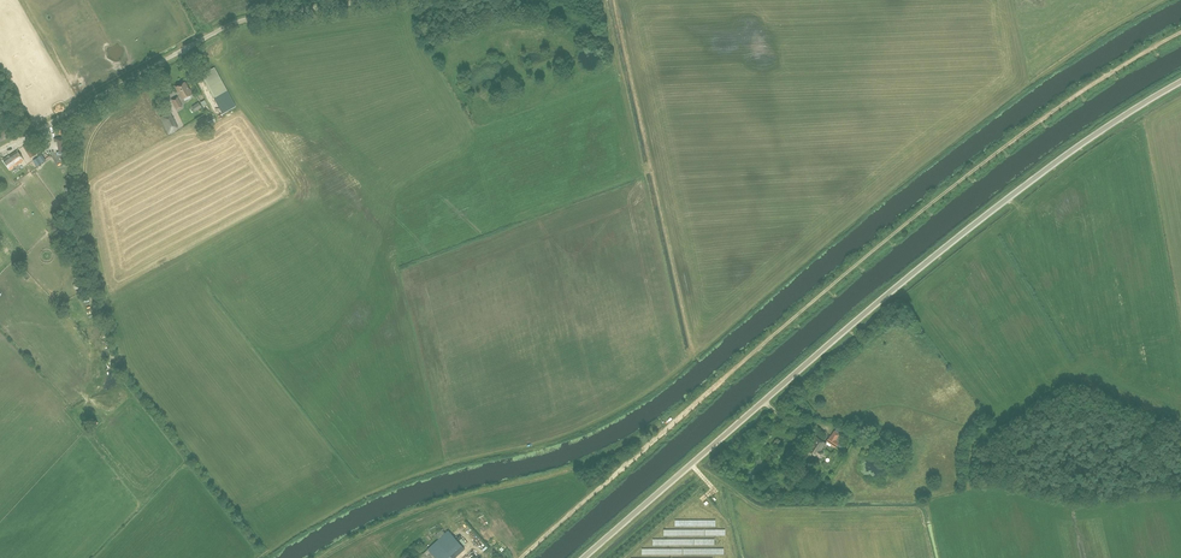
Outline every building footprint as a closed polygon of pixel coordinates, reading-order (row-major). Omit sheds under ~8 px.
[(467,34),(461,39),(464,42),(469,37),(467,34)] [(449,61),(456,67),(471,51),(464,45),(449,61)] [(182,99),(192,93),(189,89),(188,89),(184,82),(175,86),(182,99)] [(508,96),(535,88),(533,84),(507,92),(508,96)] [(177,109),(182,107),(177,97),(172,99),(177,109)] [(195,111),(203,107),(200,102),(193,105),(195,111)] [(170,111),(165,114),(160,117),(169,134),(179,129),(170,111)] [(239,113),(225,118),(228,127),(242,122),(239,113)] [(38,153),(37,152),(30,141),(23,146),(30,157),(38,153)] [(10,170),(24,160),(16,150),(9,156),(8,155),(3,159),(2,159),(10,170)] [(42,154),(33,159),(37,165),(45,161),(42,154)] [(68,233),(74,226),(66,219),(60,226),(68,233)] [(826,441),(836,448),(842,438),(839,436),(840,435),(840,434),(834,429),(830,436),(826,441)] [(820,458),(824,452),(821,450),(825,443),(816,437),(808,450),(817,456),(820,458)] [(433,545),(430,542),(427,545),(426,544),(423,546),(427,551),(419,557),(418,557),(454,557),(464,548),(449,531),(433,545)]
